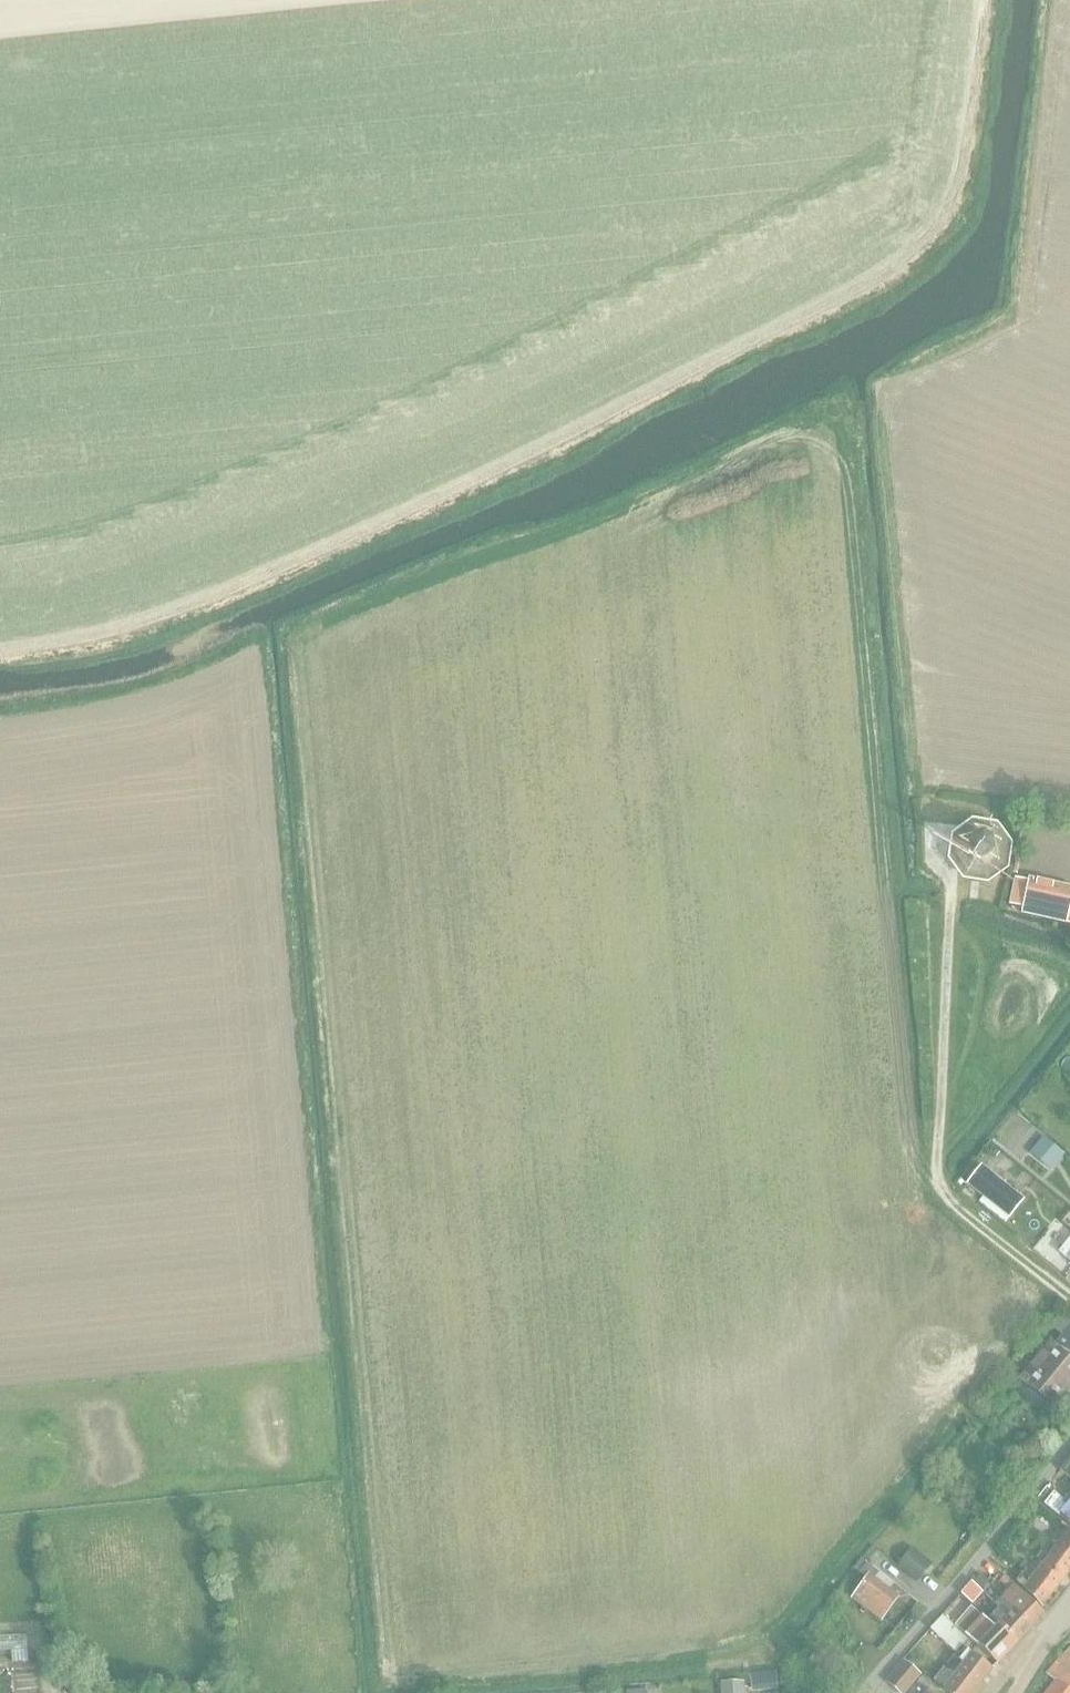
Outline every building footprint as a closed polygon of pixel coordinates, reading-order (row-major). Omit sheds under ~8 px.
[(962,879),(987,883),(1008,868),(1012,842),(997,821),(972,817),(951,832),(947,858),(962,879)] [(1036,867),(1036,868),(1018,865),(1010,908),(1028,911),(1032,890),(1038,890),(1039,885),(1061,889),(1064,872),(1036,867)] [(1030,1151),(1051,1169),(1065,1153),(1043,1135),(1030,1151)] [(1023,1199),(981,1166),(966,1185),(1009,1218),(1023,1199)] [(1058,1253),(1069,1262),(1069,1238),(1058,1253)] [(1069,1358),(1069,1324),(1059,1315),(1051,1325),(1062,1334),(1054,1345),(1069,1358)] [(1054,1345),(1048,1340),(1038,1353),(1069,1378),(1069,1377),(1069,1358),(1054,1345)] [(1049,1404),(1069,1378),(1038,1353),(1018,1379),(1049,1404)] [(1060,1470),(1069,1478),(1069,1457),(1060,1470)] [(1054,1490),(1044,1502),(1060,1515),(1059,1517),(1069,1527),(1069,1503),(1054,1490)] [(1017,1580),(1029,1590),(1026,1593),(1042,1607),(1061,1581),(1069,1570),(1069,1531),(1042,1564),(1035,1558),(1017,1580)] [(896,1565),(917,1582),(933,1563),(912,1546),(896,1565)] [(866,1577),(851,1597),(866,1608),(871,1600),(887,1612),(897,1598),(907,1596),(908,1596),(861,1562),(859,1560),(857,1562),(854,1568),(856,1569),(866,1577)] [(979,1575),(973,1581),(980,1588),(986,1582),(979,1575)] [(1014,1609),(1032,1625),(1044,1613),(1004,1577),(999,1582),(1008,1590),(994,1606),(1000,1610),(1007,1616),(1014,1609)] [(995,1628),(989,1622),(970,1606),(953,1624),(997,1664),(1017,1642),(998,1625),(995,1628)] [(1017,1642),(1032,1625),(1014,1609),(1007,1616),(1000,1610),(989,1622),(995,1628),(998,1625),(1017,1642)] [(929,1631),(956,1653),(967,1640),(940,1618),(929,1631)] [(991,1669),(966,1651),(961,1659),(954,1654),(933,1683),(947,1692),(974,1692),(991,1669)] [(897,1692),(904,1692),(919,1674),(901,1660),(883,1683),(897,1692)] [(1056,1660),(1046,1673),(1056,1680),(1046,1692),(1069,1692),(1069,1671),(1056,1660)] [(722,1692),(744,1692),(743,1683),(721,1684),(722,1692)]
